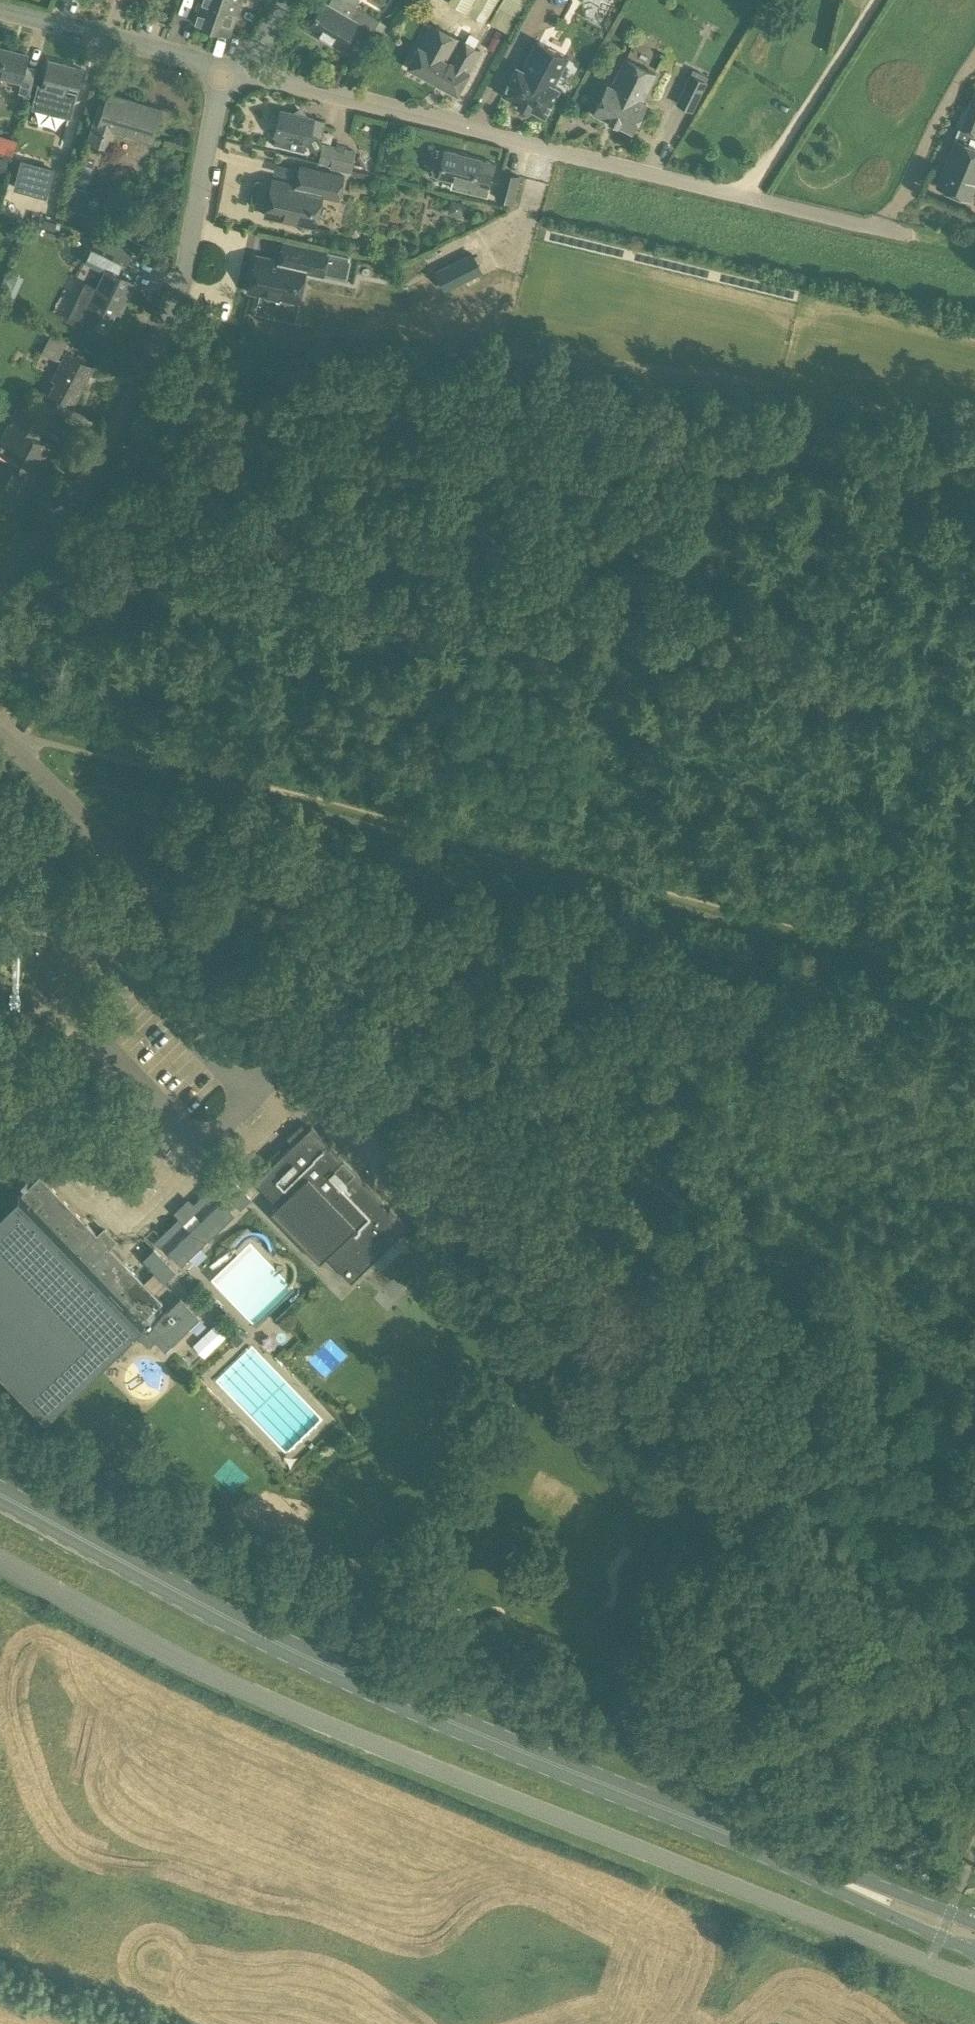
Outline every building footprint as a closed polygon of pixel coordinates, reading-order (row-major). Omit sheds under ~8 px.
[(191,20),(213,27),(222,0),(198,0),(191,20)] [(213,27),(229,33),(240,0),(222,0),(213,27)] [(349,16),(323,0),(314,16),(312,14),(304,28),(318,36),(319,35),(341,48),(357,21),(372,30),(378,20),(355,6),(349,16)] [(497,0),(449,0),(448,1),(484,22),(497,0)] [(457,92),(470,69),(480,50),(431,24),(419,45),(408,66),(457,92)] [(553,86),(568,58),(536,41),(521,70),(516,67),(503,92),(545,114),(558,89),(553,86)] [(27,53),(0,47),(0,75),(20,80),(27,53)] [(642,100),(655,73),(625,58),(611,85),(607,83),(594,111),(632,130),(645,102),(642,100)] [(76,94),(82,68),(48,60),(42,85),(41,85),(36,106),(45,108),(45,110),(49,111),(50,106),(49,106),(53,89),(76,94)] [(693,111),(708,76),(691,69),(676,103),(693,111)] [(953,140),(955,141),(936,184),(970,198),(974,185),(974,87),(953,140)] [(161,108),(108,93),(105,105),(99,104),(88,141),(109,147),(114,129),(151,140),(161,108)] [(307,143),(314,117),(281,109),(274,135),(275,135),(273,143),(304,151),(306,143),(307,143)] [(9,152),(14,136),(0,132),(0,149),(9,152)] [(345,147),(346,144),(336,142),(335,145),(323,142),(319,162),(330,164),(330,167),(351,172),(356,150),(345,147)] [(444,151),(436,149),(431,151),(427,168),(430,172),(438,174),(438,176),(473,185),(488,189),(495,163),(480,159),(480,158),(444,149),(444,151)] [(8,159),(0,157),(0,170),(5,172),(8,159)] [(46,197),(54,168),(21,159),(13,187),(46,197)] [(338,198),(343,175),(300,165),(296,183),(273,178),(265,215),(315,226),(322,195),(338,198)] [(513,202),(520,175),(501,171),(495,197),(513,202)] [(89,215),(96,193),(73,186),(66,208),(89,215)] [(126,266),(132,253),(96,235),(90,248),(126,266)] [(322,275),(328,251),(283,241),(278,260),(256,255),(248,291),(298,302),(305,271),(322,275)] [(449,263),(459,284),(483,272),(472,251),(449,263)] [(119,313),(135,282),(107,268),(97,287),(85,282),(67,320),(93,332),(97,325),(105,329),(114,311),(119,313)] [(57,360),(68,340),(52,332),(42,352),(57,360)] [(73,407),(94,366),(66,352),(53,377),(60,381),(53,396),(73,407)] [(20,403),(12,419),(15,421),(13,425),(10,423),(0,442),(0,450),(14,457),(9,467),(11,468),(0,489),(0,501),(19,510),(52,445),(37,438),(48,417),(20,403)] [(384,1201),(311,1125),(304,1132),(301,1129),(292,1137),(295,1140),(271,1164),(254,1180),(277,1204),(270,1211),(319,1262),(326,1255),(351,1282),(408,1226),(390,1207),(387,1209),(382,1204),(384,1201)] [(147,1316),(162,1301),(131,1269),(108,1245),(114,1240),(109,1234),(104,1229),(103,1229),(98,1235),(74,1210),(40,1175),(0,1213),(0,1366),(45,1413),(139,1323),(147,1316)] [(240,1207),(251,1198),(234,1179),(230,1175),(219,1184),(240,1207)] [(199,1208),(217,1191),(215,1188),(212,1185),(194,1203),(199,1208)] [(184,1222),(199,1208),(194,1203),(187,1196),(173,1209),(180,1217),(181,1218),(184,1222)] [(181,1265),(235,1214),(222,1200),(168,1251),(181,1265)] [(159,1246),(184,1222),(181,1218),(180,1217),(154,1241),(157,1244),(159,1246)] [(165,1280),(176,1270),(154,1247),(143,1257),(165,1280)] [(153,1323),(147,1316),(139,1323),(165,1351),(200,1317),(180,1297),(153,1323)] [(149,1347),(156,1341),(143,1328),(137,1334),(149,1347)] [(237,1328),(230,1335),(237,1342),(243,1335),(237,1328)]
